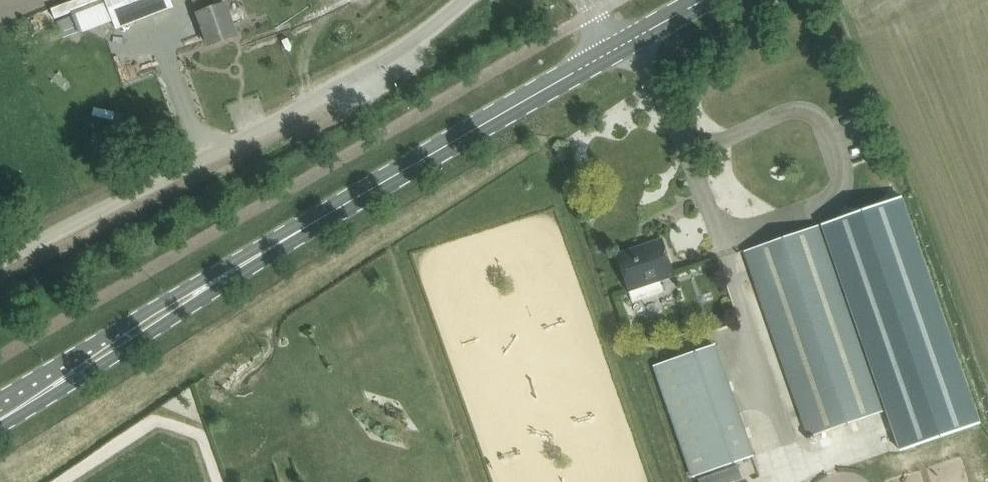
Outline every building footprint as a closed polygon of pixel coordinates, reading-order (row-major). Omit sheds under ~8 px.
[(51,9),(55,19),(104,0),(74,0),(51,9)] [(116,30),(174,8),(171,0),(105,0),(116,30)] [(199,14),(203,26),(210,45),(237,35),(234,25),(230,16),(226,4),(223,5),(222,0),(193,0),(199,14)] [(72,16),(58,21),(64,36),(78,30),(72,16)] [(902,197),(821,225),(885,411),(899,451),(980,423),(902,197)] [(746,251),(810,437),(885,411),(821,225),(746,251)] [(663,239),(617,254),(633,303),(665,293),(660,280),(675,275),(663,239)] [(655,365),(693,477),(754,456),(714,345),(655,365)]
